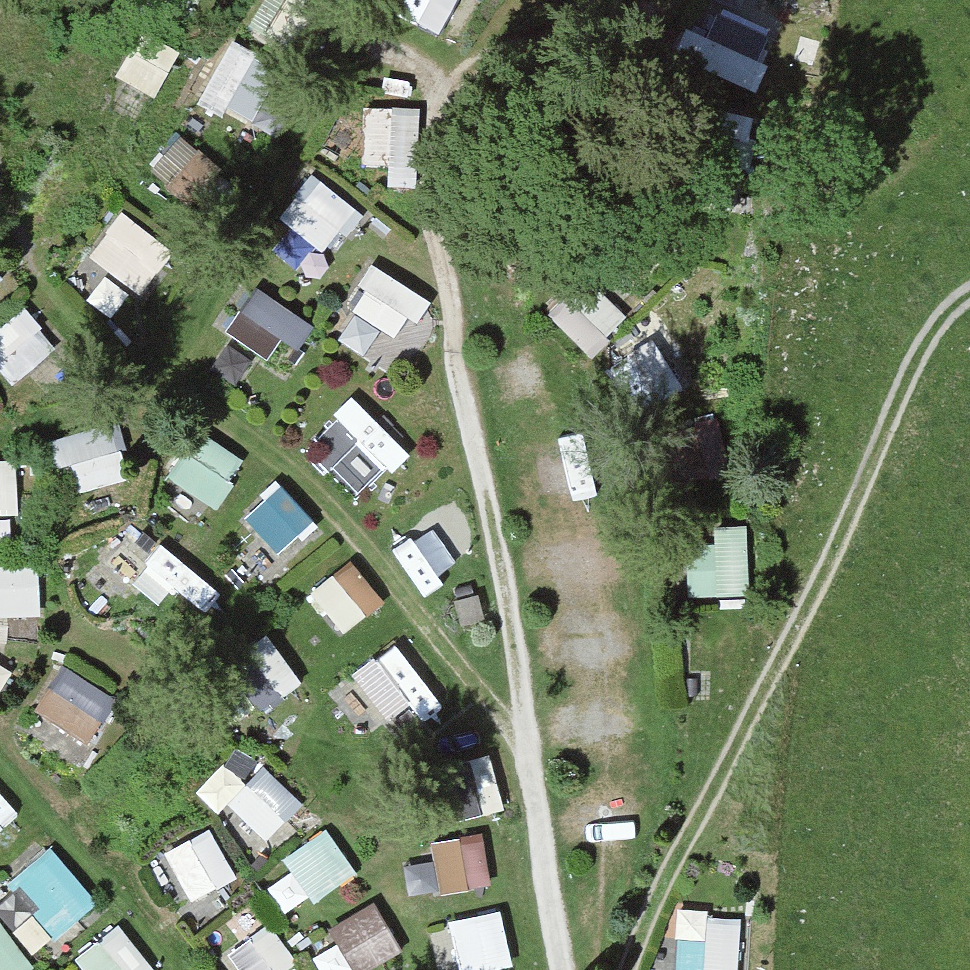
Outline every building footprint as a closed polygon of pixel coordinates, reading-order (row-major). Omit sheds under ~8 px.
[(265,27),(318,38),(326,0),(270,0),(265,27)] [(441,17),(447,0),(412,0),(409,7),(441,17)] [(759,84),(780,28),(738,12),(743,0),(705,0),(684,56),(759,84)] [(223,38),(209,103),(289,121),(304,56),(223,38)] [(365,162),(414,164),(417,105),(367,103),(365,162)] [(177,131),(153,170),(206,202),(230,163),(177,131)] [(316,169),(280,209),(324,248),(360,208),(316,169)] [(115,209),(91,260),(152,289),(176,237),(115,209)] [(370,264),(347,334),(394,349),(417,280),(370,264)] [(593,349),(629,311),(585,271),(550,309),(593,349)] [(277,358),(306,311),(255,281),(227,327),(277,358)] [(10,373),(55,350),(32,307),(0,324),(0,354),(10,373)] [(354,388),(332,410),(392,468),(414,445),(354,388)] [(200,429),(178,479),(224,499),(246,450),(200,429)] [(122,430),(73,433),(75,478),(124,475),(122,430)] [(536,438),(538,483),(589,481),(587,436),(536,438)] [(21,511),(23,456),(0,455),(0,511),(21,511)] [(278,476),(244,511),(282,548),(316,513),(278,476)] [(312,586),(343,628),(387,596),(356,554),(312,586)] [(42,556),(0,557),(0,611),(44,610),(42,556)] [(229,659),(254,707),(302,682),(277,634),(229,659)] [(353,669),(394,723),(439,689),(397,635),(353,669)] [(38,702),(94,738),(117,702),(61,665),(38,702)] [(267,838),(305,799),(269,765),(252,782),(225,757),(204,779),(267,838)] [(23,807),(0,782),(0,828),(23,807)] [(194,897),(240,871),(212,820),(165,846),(194,897)] [(488,828),(433,832),(437,885),(492,881),(488,828)] [(288,904),(357,872),(338,832),(269,864),(288,904)] [(28,941),(96,913),(68,844),(0,872),(0,873),(28,941)] [(404,946),(376,896),(329,922),(356,969),(360,969),(404,946)] [(459,969),(512,962),(505,904),(452,910),(459,969)] [(744,907),(679,904),(676,969),(741,969),(744,907)] [(90,969),(156,969),(159,967),(121,916),(75,949),(90,969)] [(36,957),(0,918),(0,969),(22,969),(36,957)] [(231,948),(248,969),(279,969),(298,956),(271,919),(231,948)]
